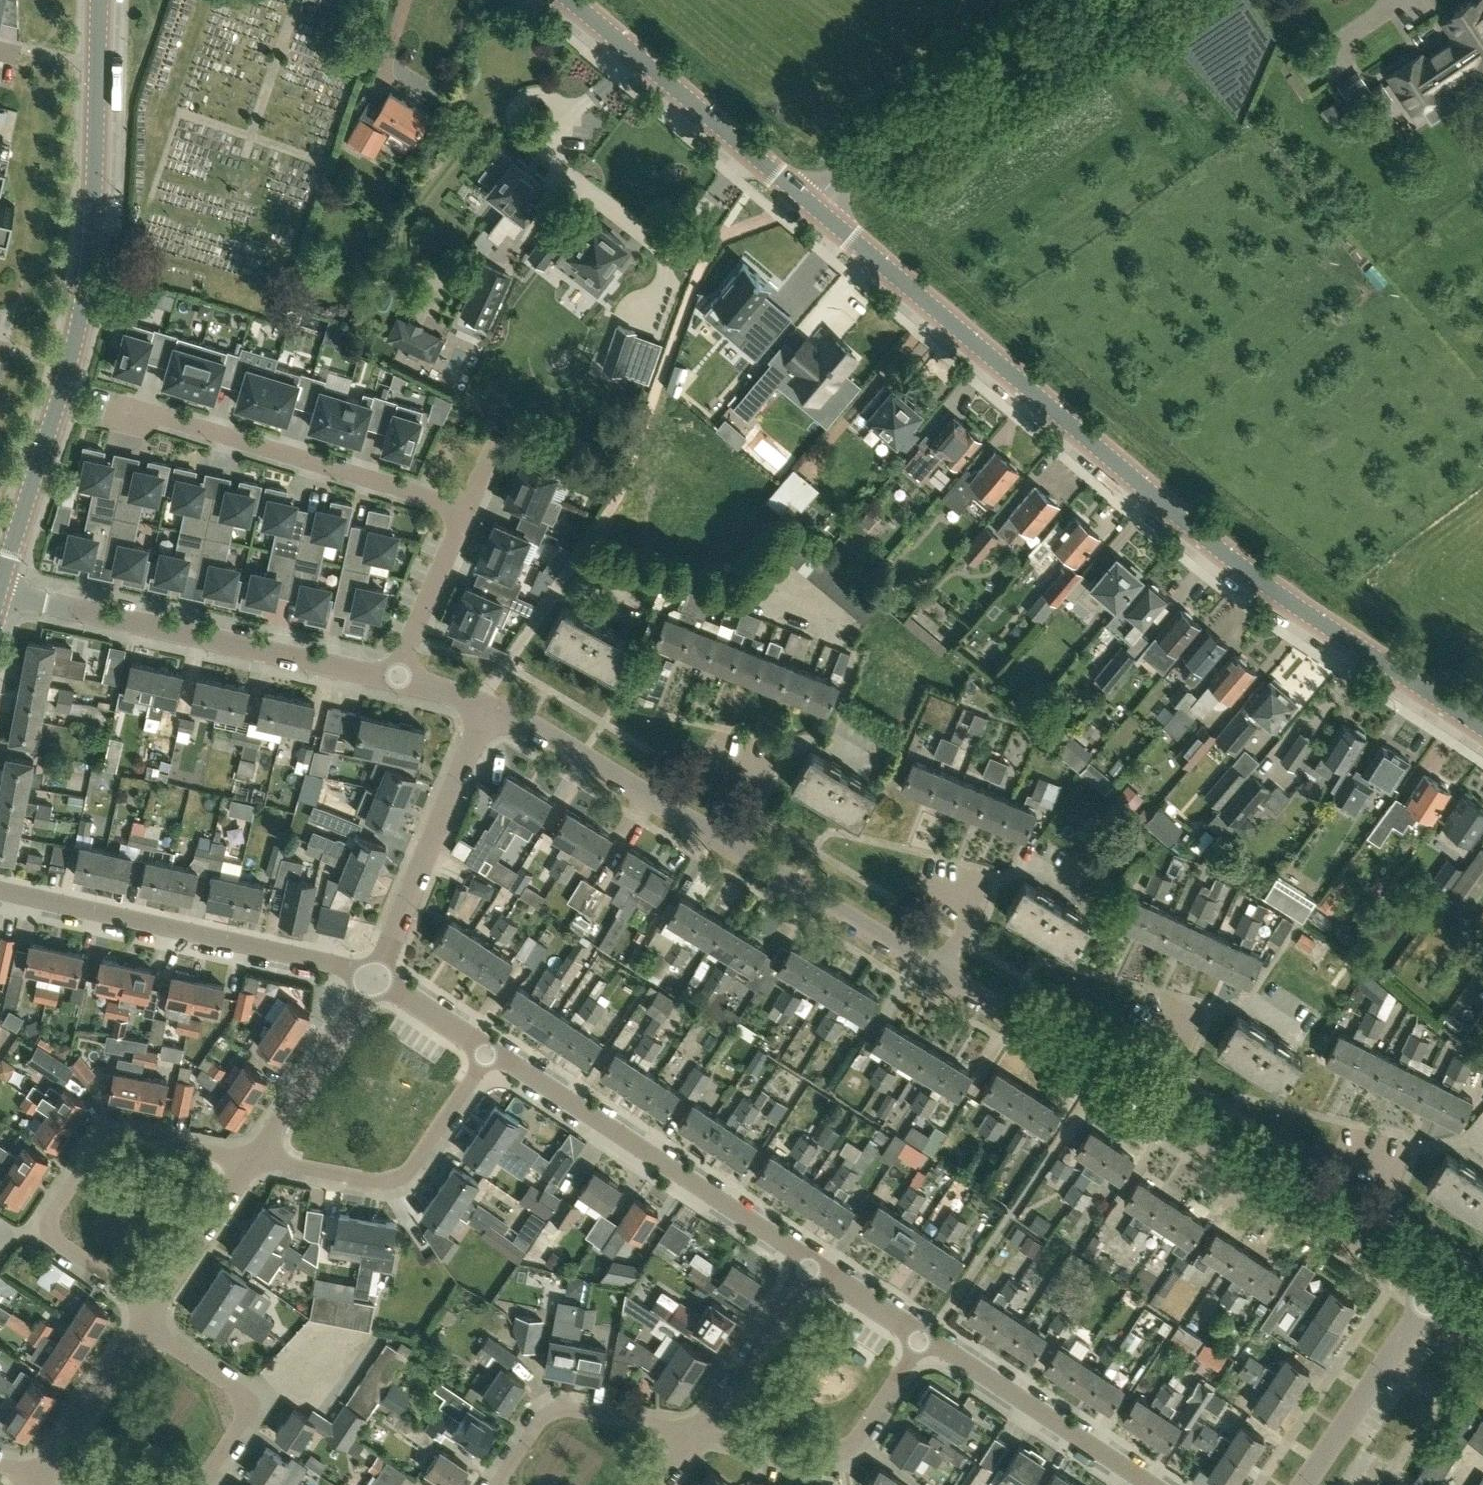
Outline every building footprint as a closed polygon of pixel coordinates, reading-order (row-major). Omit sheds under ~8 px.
[(1389,76),(1413,112),(1423,106),(1432,120),(1453,106),(1451,103),(1453,101),(1455,104),(1446,90),(1439,79),(1469,59),(1478,73),(1482,70),(1482,0),(1478,0),(1472,4),(1470,1),(1454,11),(1456,15),(1445,22),(1457,41),(1427,61),(1422,54),(1389,76)] [(413,139),(429,114),(390,90),(370,122),(360,116),(348,137),(374,153),(387,132),(380,128),(383,130),(386,123),(413,139)] [(19,114),(0,110),(0,193),(19,114)] [(502,150),(480,177),(493,187),(490,191),(510,207),(489,233),(502,244),(511,233),(516,236),(525,224),(520,219),(523,215),(524,216),(526,214),(530,211),(533,206),(535,204),(532,201),(539,193),(537,191),(544,183),(543,181),(544,179),(536,172),(535,175),(525,167),(527,165),(519,158),(517,161),(515,159),(515,160),(502,150)] [(7,242),(15,209),(0,206),(0,241),(7,242)] [(552,226),(530,256),(544,267),(551,257),(574,275),(575,274),(598,293),(616,271),(609,266),(626,245),(594,220),(586,232),(580,240),(574,235),(569,242),(565,239),(566,237),(552,226)] [(368,268),(368,255),(354,255),(354,268),(368,268)] [(713,299),(712,300),(714,302),(724,311),(723,312),(726,314),(727,313),(740,324),(736,327),(742,332),(735,340),(740,344),(739,345),(757,359),(778,334),(758,317),(768,305),(760,298),(764,293),(770,287),(771,288),(772,286),(759,276),(760,275),(757,272),(756,273),(744,263),(743,264),(744,265),(714,300),(713,299)] [(485,264),(462,313),(488,325),(511,276),(485,264)] [(177,296),(131,282),(127,296),(173,309),(177,296)] [(160,355),(167,331),(131,320),(127,333),(124,332),(120,346),(123,347),(117,367),(128,370),(127,373),(141,378),(149,352),(160,355)] [(621,374),(622,372),(648,381),(653,366),(627,357),(636,333),(619,327),(604,368),(621,374)] [(411,349),(408,355),(418,359),(421,354),(435,360),(444,340),(421,329),(412,349),(411,349)] [(167,331),(160,355),(173,359),(166,382),(190,389),(204,342),(167,331)] [(797,380),(825,405),(848,377),(844,374),(857,358),(830,336),(819,349),(810,341),(791,364),(802,374),(797,380)] [(204,342),(190,389),(216,397),(222,374),(233,378),(240,353),(204,342)] [(274,373),(276,374),(278,369),(252,362),(254,357),(240,353),(233,378),(246,381),(239,404),(263,411),(274,373)] [(735,407),(749,418),(787,373),(773,361),(735,407)] [(306,400),(313,375),(303,372),(300,381),(276,374),(274,373),(263,411),(289,419),(295,397),(306,400)] [(347,395),(349,396),(351,391),(325,384),(327,379),(313,375),(306,400),(319,404),(312,426),(336,433),(347,395)] [(905,399),(893,389),(885,382),(861,410),(887,433),(888,431),(906,446),(913,438),(918,433),(907,423),(917,411),(904,400),(905,399)] [(380,422),(387,397),(366,391),(363,400),(349,396),(347,395),(336,433),(362,441),(369,419),(380,422)] [(425,409),(387,397),(380,422),(392,426),(384,452),(399,456),(400,453),(411,456),(417,436),(420,437),(425,423),(421,422),(425,409)] [(921,482),(944,453),(958,465),(981,438),(978,436),(978,432),(973,428),(970,428),(954,415),(926,449),(920,444),(901,465),(921,482)] [(746,438),(737,430),(729,439),(738,447),(746,438)] [(115,513),(123,477),(111,475),(113,466),(102,464),(106,449),(86,445),(80,470),(86,471),(84,481),(97,484),(91,508),(115,513)] [(987,507),(995,498),(1018,470),(1017,469),(1016,464),(1010,459),(1005,459),(995,450),(978,470),(975,468),(972,472),(966,466),(940,496),(958,511),(972,495),(987,507)] [(516,481),(563,501),(572,481),(568,479),(572,468),(549,458),(544,469),(525,460),(516,481)] [(115,513),(139,519),(144,494),(157,497),(159,488),(165,489),(171,464),(151,459),(148,474),(138,471),(136,480),(123,477),(115,513)] [(206,534),(214,498),(201,495),(203,486),(193,484),(196,469),(176,465),(171,490),(177,492),(175,501),(187,504),(182,528),(206,534)] [(767,500),(781,511),(808,479),(794,468),(767,500)] [(206,534),(230,539),(235,514),(248,517),(250,508),(256,509),(261,483),(241,479),(238,494),(228,491),(226,500),(214,498),(206,534)] [(563,501),(516,481),(506,501),(526,510),(521,521),(545,531),(550,519),(540,515),(548,496),(562,502),(563,501)] [(1010,541),(1025,524),(1034,532),(1058,504),(1056,503),(1055,498),(1050,493),(1046,494),(1035,484),(996,529),(1010,541)] [(306,513),(295,510),(296,506),(286,504),(289,489),(269,485),(263,510),(269,511),(267,521),(280,524),(274,549),(297,554),(306,513)] [(321,512),(320,516),(306,513),(297,554),(322,559),(327,535),(340,538),(342,528),(348,530),(354,504),(334,500),(331,514),(321,512)] [(870,503),(857,517),(858,518),(870,528),(870,529),(883,514),(870,503)] [(65,538),(64,543),(59,542),(56,556),(61,557),(59,564),(79,568),(82,558),(92,560),(94,551),(106,554),(115,513),(91,508),(86,533),(73,530),(71,540),(65,538)] [(354,524),(345,564),(369,570),(373,554),(391,558),(397,534),(387,532),(391,512),(371,508),(367,527),(354,524)] [(115,513),(106,554),(119,557),(117,566),(127,568),(124,578),(144,583),(150,557),(144,556),(146,547),(133,544),(139,519),(115,513)] [(1053,542),(1077,562),(1099,536),(1075,515),(1064,527),(1057,521),(1029,553),(1039,561),(1052,547),(1050,546),(1053,542)] [(539,543),(545,531),(521,521),(516,532),(497,523),(488,543),(521,558),(526,560),(530,562),(539,542),(539,543)] [(976,564),(999,537),(985,525),(962,552),(976,564)] [(206,534),(182,528),(177,554),(164,551),(162,560),(156,559),(150,584),(170,589),(173,578),(183,580),(185,572),(197,574),(206,534)] [(774,545),(783,553),(797,537),(788,529),(774,545)] [(206,534),(197,574),(210,577),(208,586),(218,588),(216,598),(236,603),(241,577),(235,576),(237,567),(224,564),(230,539),(206,534)] [(783,553),(791,560),(805,544),(797,537),(783,553)] [(526,560),(521,558),(488,543),(479,564),(498,573),(494,583),(517,594),(522,582),(517,580),(526,560)] [(574,551),(563,544),(547,569),(558,575),(574,551)] [(791,560),(799,567),(813,551),(805,544),(791,560)] [(297,554),(274,549),(269,573),(256,570),(254,580),(248,578),(242,604),(262,608),(264,598),(274,600),(276,591),(288,594),(297,554)] [(799,567),(808,574),(822,558),(813,551),(799,567)] [(297,554),(288,594),(301,597),(299,606),(309,608),(307,619),(327,623),(333,598),(327,596),(329,587),(316,584),(322,559),(297,554)] [(817,581),(830,565),(822,558),(808,574),(817,581)] [(1139,576),(1142,573),(1133,564),(1129,568),(1117,558),(1097,580),(1094,577),(1091,581),(1078,596),(1092,608),(1103,595),(1116,606),(1141,577),(1139,576)] [(1065,592),(1081,573),(1069,563),(1044,593),(1056,603),(1065,592)] [(366,586),(369,570),(345,564),(335,610),(348,613),(345,627),(365,631),(369,612),(379,614),(385,590),(366,586)] [(838,572),(830,565),(817,581),(825,588),(838,572)] [(556,575),(541,568),(533,588),(544,593),(556,575)] [(846,579),(838,572),(825,588),(833,595),(846,579)] [(1073,601),(1078,596),(1091,581),(1082,573),(1064,594),(1073,601)] [(855,586),(846,579),(833,595),(841,602),(855,586)] [(1135,638),(1153,616),(1157,619),(1165,610),(1161,606),(1167,599),(1158,591),(1159,586),(1154,582),(1149,584),(1146,581),(1124,608),(1134,617),(1125,629),(1135,638)] [(469,586),(460,606),(493,621),(494,620),(498,622),(503,624),(517,594),(494,583),(489,594),(469,586)] [(863,593),(855,586),(841,602),(849,609),(863,593)] [(682,653),(693,624),(698,611),(705,594),(703,593),(695,592),(687,610),(685,609),(681,619),(654,609),(642,638),(682,653)] [(849,609),(858,616),(871,600),(863,593),(849,609)] [(705,594),(698,611),(706,615),(719,620),(726,603),(705,594)] [(866,623),(879,607),(871,600),(858,616),(866,623)] [(615,674),(633,641),(564,605),(547,638),(615,674)] [(489,653),(500,658),(506,650),(489,643),(498,622),(494,620),(493,621),(460,606),(451,627),(477,638),(472,650),(489,654),(489,653)] [(1164,668),(1170,661),(1201,625),(1192,617),(1191,614),(1186,609),(1183,610),(1181,608),(1157,635),(1144,650),(1156,660),(1164,668)] [(706,663),(730,672),(742,644),(741,643),(746,632),(755,636),(762,616),(744,609),(737,626),(735,625),(730,639),(718,634),(706,663)] [(693,624),(682,653),(706,663),(718,634),(701,627),(706,615),(698,611),(693,624)] [(1195,680),(1226,644),(1207,627),(1184,653),(1190,659),(1182,669),(1195,680)] [(810,636),(792,629),(785,648),(803,656),(810,636)] [(755,682),(779,692),(791,663),(778,658),(784,642),(772,637),(766,653),(755,682)] [(29,640),(24,665),(51,669),(53,658),(66,661),(66,659),(80,663),(83,651),(69,647),(29,640)] [(766,653),(742,644),(730,672),(755,682),(766,653)] [(1111,687),(1136,656),(1122,645),(1097,676),(1111,687)] [(844,672),(851,652),(842,649),(834,668),(844,672)] [(1228,703),(1231,700),(1256,671),(1247,664),(1247,659),(1241,654),(1237,655),(1234,653),(1209,682),(1210,683),(1192,704),(1205,715),(1214,704),(1217,706),(1221,707),(1225,706),(1228,703)] [(133,711),(147,714),(158,667),(132,661),(126,690),(120,689),(114,716),(131,720),(133,711)] [(122,666),(107,663),(103,678),(118,682),(122,666)] [(779,692),(804,701),(815,673),(791,663),(779,692)] [(48,685),(51,669),(24,665),(20,689),(46,694),(48,685)] [(183,673),(158,667),(147,714),(162,717),(165,701),(176,703),(183,673)] [(828,711),(839,683),(815,673),(804,701),(828,711)] [(192,706),(217,712),(224,681),(198,676),(192,706)] [(700,678),(702,693),(713,692),(711,676),(700,678)] [(1235,752),(1259,724),(1260,725),(1265,719),(1274,727),(1297,701),(1280,687),(1283,684),(1275,677),(1272,680),(1271,680),(1268,682),(1266,680),(1217,736),(1235,752)] [(249,687),(224,681),(217,712),(242,717),(249,687)] [(1180,704),(1192,691),(1182,682),(1170,696),(1180,704)] [(61,687),(59,698),(73,701),(75,689),(61,687)] [(42,719),(46,696),(46,694),(20,689),(15,714),(42,719)] [(283,727),(290,696),(264,690),(258,721),(283,727)] [(315,702),(290,696),(283,727),(308,732),(315,702)] [(73,701),(59,698),(57,709),(71,711),(73,701)] [(1186,734),(1197,711),(1182,703),(1170,726),(1186,734)] [(339,737),(341,728),(345,709),(329,706),(320,746),(336,750),(339,737)] [(418,762),(426,727),(345,709),(341,728),(358,732),(355,747),(392,756),(390,764),(413,773),(416,761),(418,762)] [(42,719),(15,714),(10,739),(37,744),(42,719)] [(176,739),(179,727),(181,716),(168,714),(163,736),(176,739)] [(181,716),(179,727),(194,730),(196,720),(181,716)] [(1347,767),(1367,738),(1365,736),(1365,731),(1357,725),(1353,729),(1343,722),(1315,766),(1329,775),(1337,761),(1347,767)] [(1217,736),(1203,725),(1177,755),(1190,767),(1217,736)] [(232,740),(244,742),(246,731),(234,729),(232,740)] [(260,746),(262,735),(246,731),(244,742),(260,746)] [(942,759),(950,740),(942,736),(934,756),(942,759)] [(950,740),(942,759),(952,763),(960,744),(950,740)] [(47,756),(59,758),(62,743),(50,741),(47,756)] [(1368,781),(1371,776),(1391,789),(1410,760),(1383,743),(1364,772),(1365,772),(1362,777),(1354,772),(1336,800),(1357,813),(1375,785),(1368,781)] [(310,762),(314,748),(303,745),(299,759),(310,762)] [(859,821),(878,790),(811,750),(792,781),(859,821)] [(1299,761),(1285,752),(1280,760),(1293,769),(1299,761)] [(29,785),(33,760),(7,755),(2,780),(29,785)] [(56,772),(59,758),(47,756),(44,770),(56,772)] [(991,779),(999,760),(991,756),(983,776),(991,779)] [(413,773),(390,764),(388,763),(375,758),(369,771),(383,777),(378,789),(406,800),(416,774),(413,773)] [(926,797),(938,768),(914,758),(902,786),(926,797)] [(999,760),(991,779),(1001,783),(1009,764),(999,760)] [(1089,761),(1079,772),(1104,793),(1113,782),(1089,761)] [(1219,805),(1246,775),(1232,763),(1206,793),(1219,805)] [(963,779),(938,768),(926,797),(951,807),(963,779)] [(332,777),(306,771),(299,797),(321,806),(327,791),(326,791),(332,777)] [(497,839),(507,822),(519,803),(530,785),(509,772),(493,798),(506,806),(489,833),(486,831),(477,846),(459,836),(451,850),(479,867),(497,839)] [(1237,822),(1260,795),(1277,810),(1291,794),(1277,783),(1272,789),(1255,774),(1223,810),(1237,822)] [(1412,822),(1420,811),(1431,819),(1450,790),(1447,788),(1447,784),(1441,780),(1437,782),(1425,774),(1392,822),(1402,829),(1409,820),(1412,822)] [(1040,776),(1032,796),(1041,800),(1049,780),(1040,776)] [(1044,798),(1057,803),(1064,783),(1051,778),(1044,798)] [(951,807),(975,817),(987,789),(963,779),(951,807)] [(2,780),(0,790),(0,806),(24,810),(37,813),(51,816),(53,805),(26,800),(29,785),(2,780)] [(406,800),(378,789),(367,784),(356,811),(366,815),(366,816),(394,828),(396,825),(399,826),(403,816),(400,815),(406,800)] [(551,798),(530,785),(519,803),(507,822),(497,839),(506,844),(516,828),(529,835),(551,798)] [(1012,799),(987,789),(975,817),(1000,827),(1012,799)] [(1471,843),(1482,826),(1482,808),(1464,795),(1444,824),(1458,834),(1451,844),(1463,853),(1471,843)] [(243,798),(239,814),(252,817),(255,801),(243,798)] [(1036,809),(1012,799),(1000,827),(1025,837),(1036,809)] [(0,806),(0,831),(19,835),(24,810),(0,806)] [(557,876),(574,847),(582,834),(590,821),(568,808),(552,834),(565,842),(558,854),(559,855),(550,871),(557,876)] [(49,827),(51,816),(37,813),(35,824),(49,827)] [(82,817),(79,832),(90,834),(94,820),(82,817)] [(1380,843),(1391,827),(1379,818),(1368,835),(1380,843)] [(587,855),(595,860),(611,834),(590,821),(582,834),(574,847),(557,876),(567,881),(577,864),(581,867),(585,859),(584,859),(587,855)] [(202,824),(201,842),(221,843),(221,825),(202,824)] [(1205,850),(1218,832),(1208,826),(1195,844),(1205,850)] [(19,835),(0,831),(0,857),(15,860),(19,835)] [(129,843),(128,843),(143,846),(145,835),(131,832),(129,843)] [(319,834),(315,843),(358,861),(377,869),(387,846),(358,834),(353,846),(345,842),(344,844),(319,834)] [(145,835),(143,846),(157,849),(159,838),(145,835)] [(50,868),(65,871),(71,846),(55,842),(50,868)] [(81,845),(75,874),(101,879),(107,849),(91,846),(82,843),(81,845)] [(267,872),(278,875),(283,855),(286,845),(275,843),(267,872)] [(318,927),(345,933),(350,910),(349,910),(358,887),(368,892),(377,869),(358,861),(315,843),(311,852),(345,866),(340,880),(341,880),(331,905),(323,903),(318,927)] [(629,845),(613,871),(625,878),(618,890),(620,891),(609,908),(618,913),(651,858),(629,845)] [(1482,885),(1482,846),(1482,845),(1444,897),(1464,912),(1482,885)] [(206,872),(210,850),(196,847),(194,858),(188,866),(173,863),(167,894),(192,899),(198,871),(206,872)] [(107,849),(101,879),(126,885),(132,857),(132,855),(120,852),(107,849)] [(208,903),(233,908),(240,878),(222,875),(226,853),(210,850),(206,872),(214,874),(208,903)] [(43,855),(29,852),(27,862),(41,866),(43,855)] [(307,925),(317,882),(300,878),(305,860),(283,855),(278,875),(276,882),(289,885),(282,919),(307,925)] [(1426,888),(1440,898),(1450,884),(1463,866),(1448,856),(1435,874),(1426,888)] [(141,888),(167,894),(173,863),(148,858),(141,888)] [(480,868),(487,873),(493,862),(486,858),(480,868)] [(643,889),(656,897),(672,871),(651,858),(618,913),(627,919),(637,901),(636,901),(643,889)] [(533,874),(522,868),(510,888),(521,894),(533,874)] [(1155,893),(1163,875),(1154,871),(1146,889),(1155,893)] [(1163,875),(1155,893),(1164,897),(1172,879),(1163,875)] [(1216,877),(1208,896),(1200,914),(1209,918),(1217,900),(1216,900),(1225,881),(1216,877)] [(259,914),(265,884),(240,878),(233,908),(259,914)] [(569,902),(579,908),(594,884),(583,878),(569,902)] [(1073,951),(1092,920),(1025,880),(1006,911),(1073,951)] [(606,892),(594,884),(579,908),(591,916),(606,892)] [(460,907),(467,889),(458,885),(450,903),(460,907)] [(1137,931),(1150,902),(1127,892),(1114,920),(1137,931)] [(1200,914),(1208,896),(1198,892),(1190,910),(1199,913),(1200,914)] [(663,955),(672,960),(682,943),(689,932),(703,908),(681,895),(667,919),(661,929),(674,937),(663,955)] [(1329,897),(1323,905),(1330,910),(1336,902),(1329,897)] [(1170,912),(1150,902),(1137,931),(1159,941),(1172,912),(1170,912)] [(698,938),(710,945),(724,921),(703,908),(689,932),(698,938)] [(1194,923),(1172,912),(1159,941),(1181,951),(1194,923)] [(1244,933),(1252,916),(1243,912),(1235,930),(1244,933)] [(618,913),(612,923),(622,929),(627,919),(618,913)] [(1194,923),(1181,951),(1204,962),(1217,933),(1205,928),(1209,918),(1200,914),(1199,913),(1194,923)] [(499,936),(509,919),(501,914),(490,931),(499,936)] [(1239,943),(1226,972),(1249,983),(1262,954),(1252,949),(1256,939),(1254,938),(1262,920),(1252,916),(1244,933),(1239,943)] [(434,943),(455,956),(472,931),(450,917),(434,943)] [(1270,938),(1281,944),(1293,925),(1283,918),(1270,938)] [(509,919),(499,936),(508,942),(518,925),(509,919)] [(746,934),(724,921),(710,945),(731,958),(746,934)] [(492,945),(472,931),(455,956),(476,970),(492,945)] [(1204,962),(1226,972),(1239,943),(1217,933),(1204,962)] [(767,947),(746,934),(731,958),(753,971),(767,947)] [(1315,942),(1303,934),(1297,943),(1309,950),(1315,942)] [(14,938),(3,936),(0,948),(0,978),(5,979),(14,938)] [(549,947),(537,940),(524,961),(535,968),(549,947)] [(26,969),(52,975),(58,947),(32,941),(26,969)] [(681,965),(691,949),(682,943),(672,960),(681,965)] [(514,959),(492,945),(476,970),(497,984),(514,959)] [(779,968),(800,980),(814,957),(793,945),(779,968)] [(83,953),(58,947),(52,975),(77,980),(83,953)] [(103,957),(97,984),(123,990),(129,963),(103,957)] [(835,970),(814,957),(800,980),(821,993),(835,970)] [(154,968),(129,963),(123,990),(120,1002),(116,1017),(128,1020),(131,1007),(132,1007),(135,992),(149,995),(154,968)] [(714,986),(725,969),(716,964),(706,981),(714,986)] [(549,965),(538,982),(539,982),(532,992),(520,984),(505,1007),(525,1020),(558,971),(549,965)] [(725,969),(714,986),(723,991),(733,975),(725,969)] [(842,1006),(856,983),(835,970),(821,993),(834,1001),(817,1030),(825,1034),(835,1018),(842,1006)] [(525,1020),(546,1034),(560,1011),(550,1004),(558,993),(556,992),(567,977),(558,971),(525,1020)] [(5,1003),(18,1006),(25,975),(12,972),(5,1003)] [(177,1028),(188,1031),(191,1017),(194,1005),(200,978),(174,972),(168,999),(182,1002),(180,1015),(177,1028)] [(226,984),(200,978),(194,1005),(220,1011),(226,984)] [(842,1006),(863,1018),(877,995),(856,983),(842,1006)] [(34,999),(46,1001),(49,986),(38,984),(34,999)] [(83,1003),(86,987),(75,984),(71,1000),(83,1003)] [(49,986),(46,1001),(57,1004),(60,989),(49,986)] [(775,1003),(783,1008),(793,992),(785,987),(775,1003)] [(241,988),(235,1014),(249,1017),(255,991),(241,988)] [(802,997),(793,992),(783,1008),(792,1013),(802,997)] [(587,1016),(598,1000),(589,995),(579,1011),(587,1016)] [(105,1015),(116,1017),(120,1002),(109,999),(105,1015)] [(274,1020),(297,1036),(311,1014),(289,999),(274,1020)] [(587,1062),(602,1039),(590,1031),(596,1021),(595,1021),(606,1005),(598,1000),(587,1016),(582,1025),(567,1048),(587,1062)] [(1348,1069),(1377,1013),(1368,1008),(1360,1025),(1358,1025),(1352,1037),(1340,1031),(1326,1058),(1348,1069)] [(546,1034),(567,1048),(582,1025),(560,1011),(546,1034)] [(1348,1069),(1370,1080),(1384,1052),(1371,1046),(1385,1017),(1377,1013),(1348,1069)] [(1282,1087),(1302,1057),(1237,1014),(1218,1043),(1282,1087)] [(757,1036),(762,1026),(742,1016),(737,1026),(757,1036)] [(154,1017),(149,1041),(161,1044),(166,1020),(154,1017)] [(200,1034),(203,1020),(191,1017),(188,1031),(200,1034)] [(835,1018),(825,1034),(833,1039),(843,1022),(835,1018)] [(297,1036),(274,1020),(259,1042),(282,1057),(297,1036)] [(894,1056),(908,1033),(887,1020),(873,1043),(894,1056)] [(630,1057),(617,1049),(602,1071),(623,1085),(655,1037),(646,1032),(635,1048),(636,1049),(630,1057)] [(1370,1080),(1392,1091),(1406,1063),(1411,1054),(1420,1037),(1411,1032),(1397,1059),(1384,1052),(1370,1080)] [(930,1046),(908,1033),(894,1056),(915,1070),(930,1046)] [(623,1085),(635,1093),(644,1099),(659,1076),(647,1068),(664,1043),(655,1037),(623,1085)] [(1406,1063),(1392,1091),(1415,1102),(1428,1074),(1415,1068),(1420,1058),(1421,1059),(1429,1041),(1420,1037),(1411,1054),(1406,1063)] [(58,1046),(54,1053),(65,1060),(71,1048),(65,1044),(58,1046)] [(75,1069),(39,1045),(28,1062),(64,1086),(75,1069)] [(137,1101),(142,1074),(145,1061),(148,1048),(137,1046),(131,1072),(117,1069),(111,1096),(137,1101)] [(915,1070),(937,1083),(951,1059),(930,1046),(915,1070)] [(159,1050),(148,1048),(145,1061),(156,1063),(159,1050)] [(1437,1113),(1455,1076),(1464,1059),(1455,1054),(1446,1071),(1447,1072),(1442,1081),(1428,1074),(1415,1102),(1437,1113)] [(94,1072),(81,1056),(71,1064),(85,1081),(94,1072)] [(208,1069),(220,1076),(226,1067),(215,1059),(208,1069)] [(972,1073),(951,1059),(937,1083),(958,1096),(972,1073)] [(1459,1124),(1473,1096),(1460,1089),(1464,1080),(1465,1081),(1473,1063),(1464,1059),(1455,1076),(1437,1113),(1459,1124)] [(253,1100),(268,1078),(245,1062),(231,1084),(253,1100)] [(870,1080),(878,1085),(888,1068),(880,1063),(870,1080)] [(688,1093),(704,1070),(695,1064),(680,1088),(688,1093)] [(231,1084),(220,1076),(208,1069),(204,1066),(198,1075),(224,1093),(216,1105),(239,1121),(253,1100),(231,1084)] [(896,1073),(888,1068),(878,1085),(886,1090),(896,1073)] [(704,1070),(688,1093),(697,1099),(713,1076),(704,1070)] [(1005,1106),(1019,1083),(997,1070),(983,1093),(1005,1106)] [(163,1106),(169,1079),(142,1074),(137,1101),(163,1106)] [(664,1112),(679,1090),(659,1076),(644,1099),(664,1112)] [(173,1108),(189,1111),(195,1081),(179,1078),(173,1108)] [(66,1086),(62,1091),(52,1083),(47,1090),(35,1082),(28,1092),(29,1092),(28,1094),(40,1101),(41,1100),(51,1107),(50,1108),(73,1124),(88,1102),(66,1086)] [(1040,1096),(1019,1083),(1005,1106),(1026,1119),(1040,1096)] [(742,1164),(757,1142),(745,1134),(752,1124),(751,1123),(761,1108),(760,1107),(769,1094),(762,1089),(753,1103),(721,1150),(742,1164)] [(911,1105),(920,1111),(930,1094),(921,1089),(911,1105)] [(40,1101),(28,1094),(22,1103),(34,1111),(40,1101)] [(938,1099),(930,1094),(920,1111),(910,1128),(917,1133),(927,1115),(938,1099)] [(701,1136),(721,1150),(753,1103),(744,1096),(734,1111),(733,1111),(726,1121),(715,1114),(701,1136)] [(1047,1132),(1061,1109),(1040,1096),(1026,1119),(1047,1132)] [(680,1122),(701,1136),(715,1114),(695,1100),(680,1122)] [(527,1126),(495,1104),(479,1128),(530,1162),(538,1150),(519,1138),(527,1126)] [(823,1122),(826,1110),(811,1105),(807,1117),(823,1122)] [(73,1124),(50,1108),(35,1129),(58,1145),(73,1124)] [(988,1133),(998,1117),(990,1112),(979,1128),(988,1133)] [(998,1117),(988,1133),(997,1139),(1007,1123),(998,1117)] [(522,1174),(530,1162),(479,1128),(464,1151),(487,1167),(495,1156),(522,1174)] [(923,1150),(925,1151),(934,1157),(948,1135),(937,1128),(930,1140),(923,1150)] [(1017,1152),(1028,1136),(1018,1129),(1007,1146),(1017,1152)] [(1078,1149),(1090,1158),(1082,1170),(1091,1176),(1099,1164),(1113,1143),(1091,1129),(1078,1149)] [(853,1134),(843,1142),(854,1156),(864,1148),(853,1134)] [(799,1156),(810,1140),(801,1135),(791,1151),(799,1156)] [(793,1166),(778,1188),(799,1202),(813,1179),(803,1173),(809,1163),(807,1162),(818,1146),(810,1140),(799,1156),(793,1166)] [(48,1159),(49,1158),(26,1143),(18,1155),(0,1142),(0,1157),(33,1180),(40,1171),(41,1173),(45,1172),(51,1163),(50,1160),(48,1159)] [(1113,1143),(1099,1164),(1091,1176),(1100,1182),(1108,1170),(1121,1178),(1134,1157),(1113,1143)] [(556,1179),(573,1156),(561,1147),(544,1171),(556,1179)] [(757,1174),(778,1188),(793,1166),(772,1152),(757,1174)] [(1446,1152),(1427,1181),(1482,1219),(1482,1176),(1446,1152)] [(0,1157),(0,1172),(4,1175),(0,1180),(0,1189),(24,1206),(39,1184),(33,1180),(0,1157)] [(813,1179),(799,1202),(819,1215),(834,1193),(851,1167),(842,1161),(831,1178),(825,1187),(813,1179)] [(466,1201),(479,1181),(455,1165),(439,1188),(488,1221),(490,1222),(495,1215),(479,1204),(476,1208),(474,1206),(475,1205),(470,1202),(469,1203),(466,1201)] [(851,1167),(834,1193),(819,1215),(840,1229),(855,1207),(844,1200),(851,1189),(850,1189),(860,1173),(851,1167)] [(605,1208),(620,1186),(594,1168),(579,1191),(605,1208)] [(1131,1240),(1147,1214),(1161,1193),(1140,1179),(1126,1200),(1139,1208),(1122,1234),(1131,1240)] [(909,1205),(919,1189),(911,1183),(900,1199),(909,1205)] [(1065,1197),(1074,1202),(1083,1189),(1074,1183),(1065,1197)] [(423,1213),(447,1229),(458,1213),(468,1220),(467,1221),(483,1232),(490,1222),(488,1221),(439,1188),(423,1213)] [(909,1205),(902,1215),(885,1241),(905,1254),(912,1244),(922,1229),(912,1221),(919,1211),(917,1210),(927,1194),(919,1189),(909,1205)] [(1092,1194),(1083,1189),(1074,1202),(1083,1208),(1092,1194)] [(1156,1219),(1169,1228),(1183,1207),(1161,1193),(1147,1214),(1131,1240),(1139,1245),(1156,1219)] [(549,1216),(561,1224),(566,1227),(580,1206),(562,1194),(548,1215),(549,1216)] [(640,1237),(658,1210),(636,1196),(618,1222),(610,1217),(595,1240),(612,1252),(628,1229),(640,1237)] [(864,1227),(885,1241),(902,1215),(881,1201),(864,1227)] [(265,1203),(249,1227),(298,1261),(303,1253),(288,1243),(293,1234),(289,1220),(289,1219),(295,1211),(283,1203),(270,1204),(269,1206),(265,1203)] [(310,1237),(320,1239),(324,1209),(308,1207),(304,1234),(310,1237)] [(1171,1266),(1180,1272),(1189,1258),(1185,1255),(1192,1245),(1190,1243),(1204,1221),(1183,1207),(1169,1228),(1182,1237),(1174,1249),(1180,1254),(1171,1266)] [(585,1234),(595,1240),(610,1217),(601,1211),(585,1234)] [(948,1233),(959,1216),(951,1211),(940,1228),(948,1233)] [(340,1213),(335,1241),(354,1244),(348,1276),(358,1278),(369,1218),(340,1213)] [(968,1222),(959,1216),(948,1233),(957,1239),(968,1222)] [(397,1224),(369,1218),(358,1278),(355,1293),(368,1296),(374,1266),(392,1269),(396,1251),(392,1251),(397,1224)] [(659,1238),(668,1244),(681,1226),(672,1220),(659,1238)] [(455,1240),(432,1224),(425,1234),(442,1258),(455,1240)] [(681,1226),(668,1244),(677,1250),(690,1232),(681,1226)] [(1039,1253),(1051,1236),(1035,1226),(1024,1243),(1039,1253)] [(298,1261),(249,1227),(233,1251),(256,1267),(255,1269),(270,1279),(282,1261),(293,1268),(298,1261)] [(905,1254),(926,1268),(943,1242),(922,1229),(912,1244),(905,1254)] [(1213,1256),(1226,1264),(1239,1243),(1218,1229),(1203,1252),(1201,1250),(1194,1262),(1189,1258),(1180,1272),(1188,1278),(1197,1265),(1204,1270),(1213,1256)] [(947,1282),(964,1256),(943,1242),(926,1268),(947,1282)] [(517,1243),(508,1255),(517,1262),(526,1249),(517,1243)] [(1261,1257),(1239,1243),(1226,1264),(1247,1278),(1261,1257)] [(702,1251),(687,1274),(703,1284),(709,1276),(711,1277),(712,1275),(720,1263),(702,1251)] [(1269,1292),(1282,1271),(1261,1257),(1247,1278),(1269,1292)] [(709,1276),(703,1284),(726,1300),(731,1291),(744,1300),(759,1278),(733,1260),(721,1278),(719,1277),(716,1277),(712,1275),(711,1277),(709,1276)] [(1311,1285),(1318,1266),(1308,1262),(1301,1281),(1311,1285)] [(246,1314),(269,1329),(276,1319),(253,1304),(262,1290),(224,1264),(208,1288),(246,1314)] [(317,1291),(326,1293),(329,1277),(317,1275),(314,1290),(317,1291)] [(1010,1298),(1019,1284),(1009,1277),(1001,1290),(1000,1291),(1010,1298)] [(64,1295),(71,1286),(59,1278),(52,1287),(64,1295)] [(1354,1301),(1331,1286),(1329,1289),(1325,1286),(1319,1295),(1293,1278),(1283,1292),(1289,1296),(1305,1307),(1313,1313),(1315,1311),(1338,1326),(1354,1301)] [(1028,1290),(1019,1284),(1010,1298),(1019,1304),(1028,1290)] [(1221,1300),(1230,1305),(1239,1291),(1230,1286),(1221,1300)] [(246,1314),(208,1288),(192,1312),(215,1327),(212,1332),(223,1339),(236,1320),(263,1338),(269,1329),(246,1314)] [(969,1314),(990,1328),(1005,1306),(1010,1298),(1000,1291),(1001,1290),(999,1289),(993,1298),(983,1292),(969,1314)] [(324,1317),(329,1293),(317,1291),(312,1314),(324,1317)] [(1239,1291),(1230,1305),(1238,1311),(1247,1296),(1239,1291)] [(324,1317),(336,1319),(341,1296),(329,1293),(324,1317)] [(347,1321),(352,1298),(341,1296),(336,1319),(347,1321)] [(1069,1316),(1076,1304),(1064,1296),(1056,1308),(1062,1312),(1069,1316)] [(1315,1311),(1313,1313),(1305,1307),(1289,1296),(1283,1305),(1297,1315),(1288,1329),(1298,1336),(1321,1351),(1338,1326),(1315,1311)] [(95,1334),(109,1313),(87,1297),(73,1318),(95,1334)] [(347,1321),(359,1324),(364,1300),(352,1298),(347,1321)] [(371,1326),(376,1303),(364,1300),(359,1324),(371,1326)] [(679,1301),(667,1319),(688,1333),(694,1325),(716,1340),(726,1326),(729,1328),(735,1319),(732,1317),(734,1315),(711,1300),(701,1315),(689,1307),(680,1300),(679,1301)] [(545,1367),(572,1373),(576,1353),(578,1341),(579,1341),(583,1320),(587,1304),(576,1302),(573,1317),(570,1319),(569,1321),(567,1323),(565,1326),(564,1328),(561,1337),(551,1335),(545,1367)] [(12,1311),(0,1303),(0,1321),(4,1324),(12,1311)] [(587,1304),(583,1320),(593,1322),(596,1306),(587,1304)] [(1076,1304),(1069,1316),(1075,1321),(1081,1324),(1088,1312),(1076,1304)] [(990,1328),(1012,1342),(1026,1320),(1005,1306),(990,1328)] [(1062,1312),(1053,1326),(1059,1330),(1069,1316),(1062,1312)] [(518,1313),(516,1324),(525,1346),(538,1348),(543,1318),(518,1313)] [(668,1359),(669,1358),(694,1375),(708,1354),(683,1338),(681,1341),(675,1337),(680,1330),(660,1316),(651,1329),(664,1338),(655,1351),(657,1352),(668,1359)] [(1069,1316),(1059,1330),(1066,1335),(1075,1321),(1069,1316)] [(48,1334),(54,1325),(42,1317),(36,1326),(48,1334)] [(58,1339),(80,1355),(95,1334),(73,1318),(58,1339)] [(1033,1356),(1047,1334),(1026,1320),(1012,1342),(1033,1356)] [(48,1334),(36,1326),(29,1336),(41,1344),(32,1358),(41,1364),(43,1362),(65,1378),(80,1355),(58,1339),(57,1341),(48,1334)] [(1175,1334),(1196,1348),(1202,1341),(1180,1326),(1175,1334)] [(620,1328),(614,1358),(629,1361),(638,1363),(639,1361),(648,1366),(657,1352),(655,1351),(620,1328)] [(490,1334),(482,1346),(497,1356),(493,1363),(501,1368),(485,1392),(498,1401),(496,1405),(503,1411),(506,1406),(508,1407),(526,1380),(507,1368),(509,1365),(517,1353),(490,1334)] [(1219,1365),(1228,1351),(1206,1337),(1197,1350),(1219,1365)] [(388,1340),(381,1349),(403,1364),(409,1355),(388,1340)] [(606,1346),(579,1341),(578,1341),(576,1353),(572,1373),(600,1378),(606,1346)] [(1046,1365),(1068,1379),(1082,1358),(1060,1343),(1046,1365)] [(1109,1363),(1118,1349),(1108,1343),(1099,1357),(1109,1363)] [(381,1349),(374,1360),(396,1374),(403,1364),(381,1349)] [(1118,1349),(1109,1363),(1118,1369),(1127,1355),(1118,1349)] [(694,1375),(669,1358),(668,1359),(657,1352),(648,1366),(659,1373),(655,1379),(680,1395),(694,1375)] [(1270,1378),(1293,1393),(1310,1369),(1287,1354),(1270,1378)] [(1250,1355),(1244,1364),(1260,1374),(1266,1365),(1250,1355)] [(1104,1372),(1082,1358),(1068,1379),(1089,1393),(1104,1372)] [(374,1360),(368,1370),(389,1384),(396,1374),(374,1360)] [(1238,1373),(1254,1383),(1260,1374),(1244,1364),(1238,1373)] [(41,1413),(56,1391),(34,1376),(26,1387),(0,1370),(0,1385),(8,1391),(9,1391),(10,1389),(15,1392),(12,1396),(17,1399),(19,1398),(41,1413)] [(368,1370),(361,1380),(382,1394),(389,1384),(368,1370)] [(1111,1407),(1125,1386),(1104,1372),(1089,1393),(1111,1407)] [(481,1446),(495,1424),(481,1415),(484,1410),(472,1402),(474,1400),(441,1378),(434,1387),(445,1394),(440,1403),(454,1413),(445,1427),(454,1433),(457,1429),(481,1446)] [(1293,1393),(1270,1378),(1254,1403),(1277,1418),(1293,1393)] [(1124,1416),(1146,1430),(1159,1408),(1175,1384),(1167,1379),(1151,1403),(1138,1394),(1124,1416)] [(354,1389),(375,1404),(382,1394),(361,1380),(354,1389)] [(1191,1426),(1214,1390),(1199,1380),(1187,1398),(1190,1401),(1179,1418),(1191,1426)] [(968,1418),(972,1413),(946,1396),(948,1393),(930,1381),(919,1397),(922,1399),(917,1406),(943,1424),(941,1427),(959,1439),(971,1420),(968,1418)] [(1159,1408),(1146,1430),(1167,1444),(1181,1423),(1170,1416),(1176,1406),(1175,1405),(1185,1390),(1175,1384),(1159,1408)] [(41,1413),(19,1398),(17,1399),(12,1396),(15,1392),(10,1389),(9,1391),(8,1391),(1,1400),(9,1405),(0,1417),(0,1429),(11,1432),(15,1426),(27,1434),(41,1413)] [(375,1404),(354,1389),(347,1400),(368,1415),(375,1404)] [(335,1421),(327,1432),(347,1445),(346,1448),(358,1456),(365,1445),(353,1437),(354,1435),(361,1424),(367,1416),(347,1402),(342,1411),(335,1421)] [(294,1405),(276,1432),(288,1439),(299,1447),(300,1445),(315,1424),(317,1420),(308,1415),(294,1405)] [(1482,1412),(1482,1413),(1471,1407),(1459,1425),(1454,1421),(1416,1477),(1428,1484),(1436,1484),(1470,1435),(1482,1446),(1482,1412)] [(403,1414),(395,1426),(428,1447),(435,1436),(403,1414)] [(1214,1439),(1220,1430),(1205,1420),(1199,1429),(1214,1439)] [(1242,1421),(1231,1438),(1220,1430),(1214,1439),(1248,1461),(1265,1436),(1242,1421)] [(913,1466),(920,1454),(927,1459),(932,1458),(938,1462),(943,1453),(950,1457),(956,1448),(933,1433),(929,1439),(907,1424),(899,1437),(897,1436),(893,1437),(888,1444),(889,1447),(891,1449),(890,1450),(913,1466)] [(1214,1439),(1199,1429),(1193,1437),(1208,1447),(1214,1439)] [(994,1435),(978,1460),(991,1468),(1007,1443),(994,1435)] [(1209,1471),(1230,1484),(1233,1484),(1248,1461),(1214,1439),(1208,1447),(1220,1455),(1209,1471)] [(250,1471),(271,1484),(274,1484),(294,1484),(307,1464),(294,1455),(291,1460),(268,1445),(250,1471)] [(1040,1460),(1043,1456),(1030,1447),(1028,1451),(1019,1446),(1003,1470),(998,1466),(987,1484),(988,1484),(1026,1484),(1042,1461),(1040,1460)] [(468,1464),(442,1447),(428,1467),(428,1468),(426,1471),(434,1476),(436,1473),(454,1484),(468,1464)] [(382,1469),(401,1482),(407,1472),(388,1459),(382,1469)] [(905,1484),(879,1466),(867,1484),(907,1484),(905,1484)] [(1209,1471),(1201,1466),(1193,1478),(1204,1484),(1230,1484),(1209,1471)] [(385,1484),(399,1484),(401,1482),(382,1469),(375,1478),(385,1484)] [(1077,1484),(1055,1469),(1045,1484),(1076,1484),(1077,1484)] [(733,1484),(712,1470),(702,1484),(732,1484),(733,1484)]
